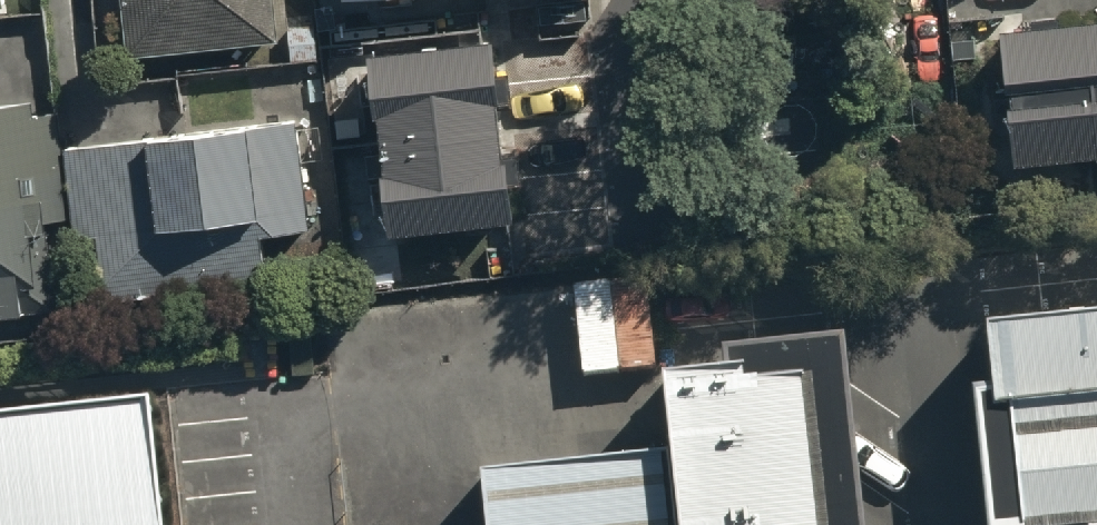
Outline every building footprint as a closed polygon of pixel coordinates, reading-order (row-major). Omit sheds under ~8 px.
[(131,50),(289,32),(285,0),(125,0),(131,50)] [(998,9),(1014,151),(1096,141),(1096,0),(1084,0),(998,9)] [(494,17),(369,33),(392,221),(517,205),(494,17)] [(0,86),(0,304),(57,300),(50,213),(69,212),(60,102),(33,104),(32,84),(0,86)] [(301,113),(66,138),(76,224),(104,221),(112,289),(267,272),(261,219),(312,213),(301,113)] [(977,524),(1096,524),(1096,326),(961,337),(977,524)] [(825,344),(662,360),(678,524),(843,524),(825,344)] [(0,427),(0,524),(151,524),(140,414),(0,427)] [(475,469),(480,524),(664,524),(658,453),(475,469)]
